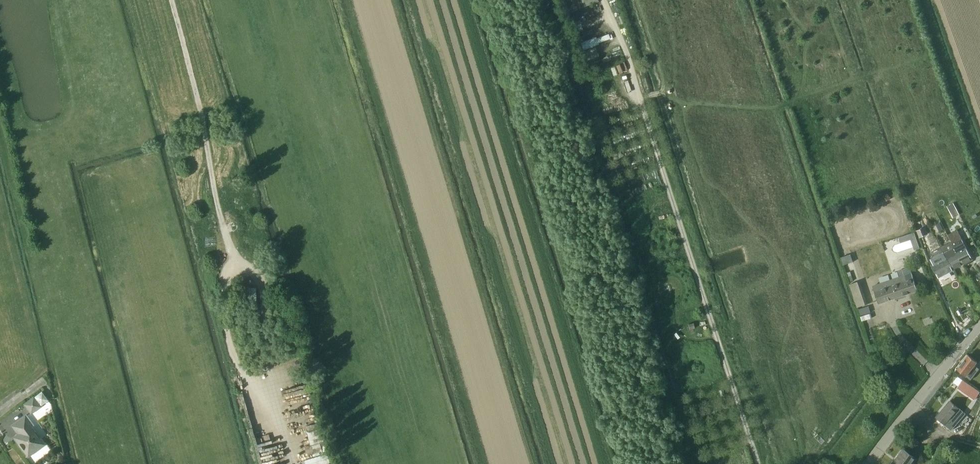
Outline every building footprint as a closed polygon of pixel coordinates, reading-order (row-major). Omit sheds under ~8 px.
[(925,228),(917,231),(919,237),(927,234),(925,228)] [(957,230),(948,235),(952,241),(951,242),(954,248),(963,265),(973,260),(964,243),(957,230)] [(952,270),(963,265),(951,242),(941,247),(952,270)] [(938,277),(952,270),(941,247),(930,252),(938,267),(934,269),(938,277)] [(879,303),(918,290),(911,273),(873,286),(879,303)] [(857,307),(867,304),(859,281),(849,284),(857,307)] [(974,365),(977,362),(968,355),(956,370),(965,377),(970,380),(978,369),(974,365)] [(32,412),(48,400),(42,392),(25,404),(32,412)] [(966,427),(972,419),(965,414),(966,413),(950,400),(935,417),(951,430),(959,421),(966,427)] [(28,455),(43,444),(38,438),(39,436),(36,432),(34,432),(30,427),(32,425),(26,416),(13,426),(19,434),(15,438),(28,455)] [(917,459),(903,448),(891,463),(913,463),(917,459)]
